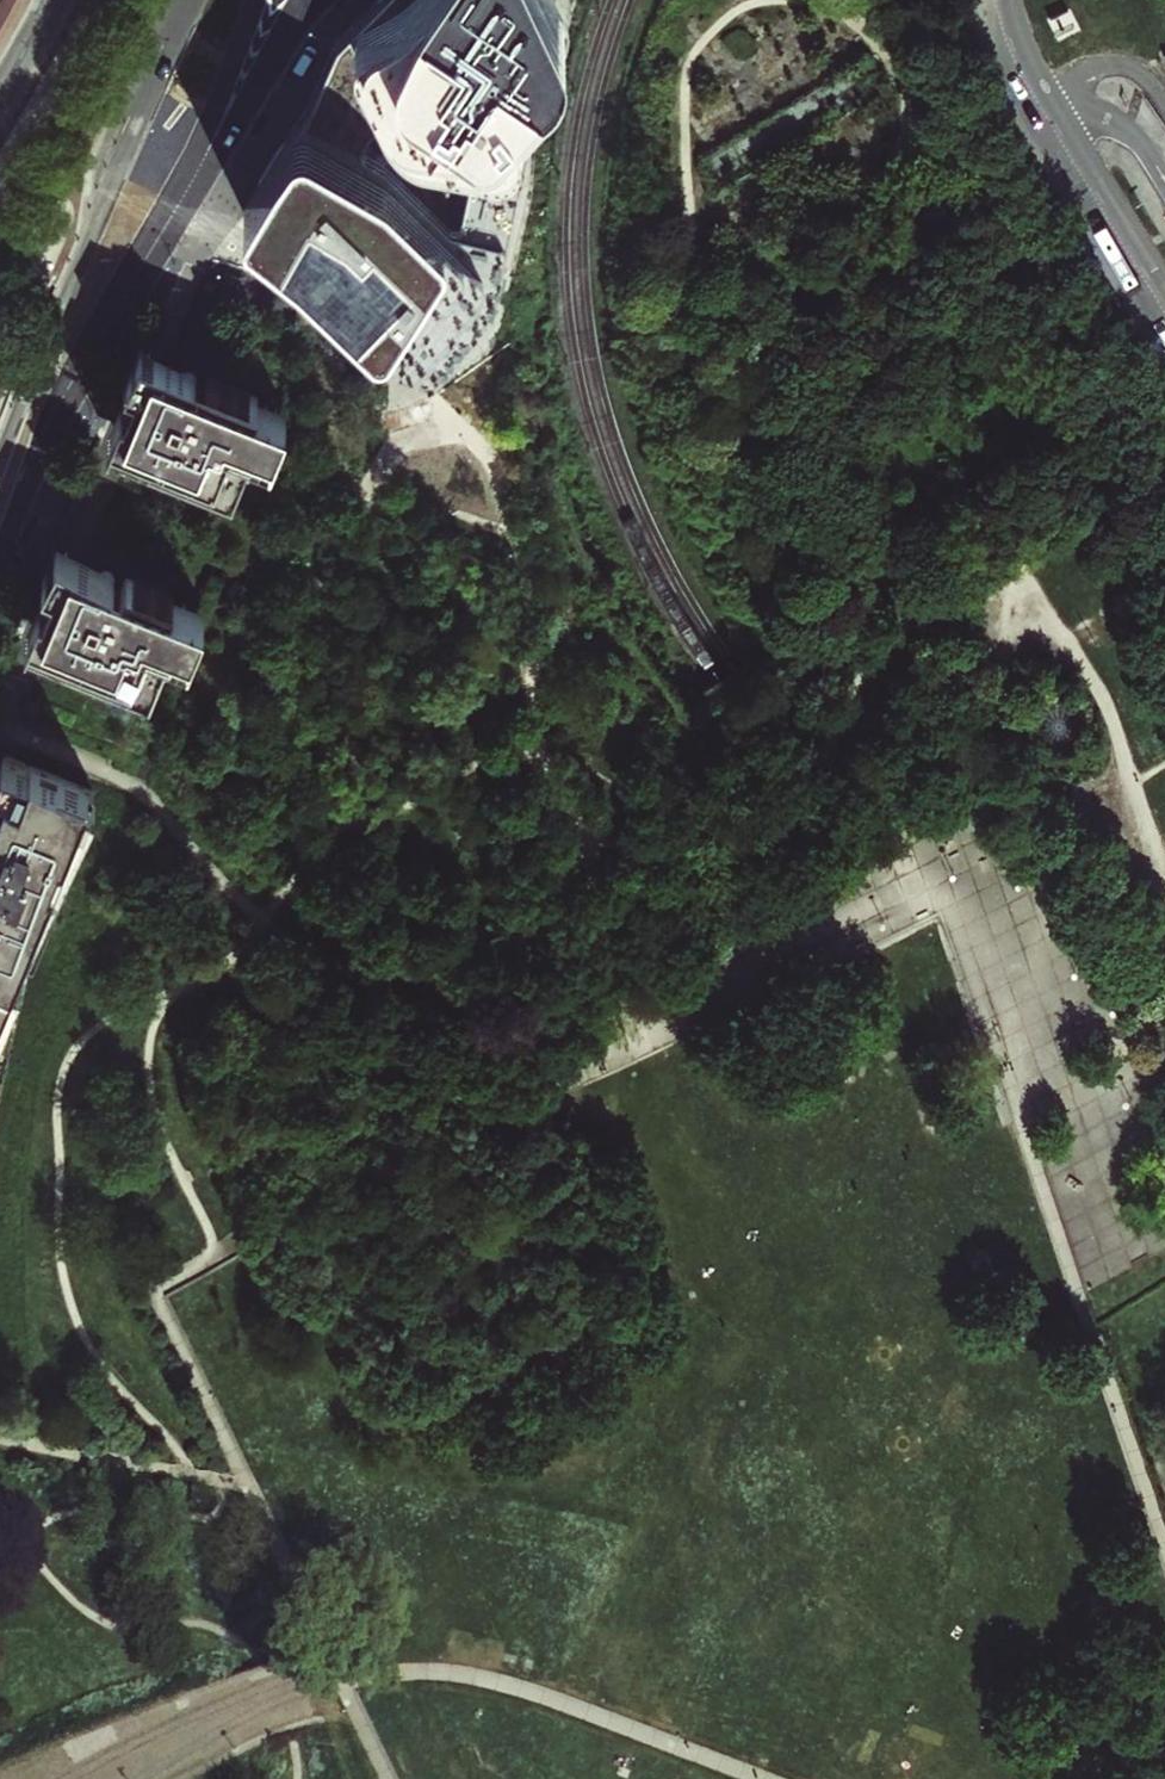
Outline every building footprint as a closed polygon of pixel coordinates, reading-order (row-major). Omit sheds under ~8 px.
[(262,206),(301,238),(371,310),(417,357),(423,361),(429,360),(434,358),(489,294),(498,272),(509,230),(527,160),(538,115),(570,36),(575,16),(572,7),(569,0),(384,0),(380,4),(370,14),(349,36),(321,92),(314,102),(299,123),(279,150),(268,168),(255,189),(256,197),(262,206)] [(150,358),(146,356),(142,366),(139,373),(130,394),(121,416),(115,430),(128,436),(234,480),(236,475),(248,480),(277,410),(150,358)] [(194,609),(64,555),(58,570),(50,587),(40,611),(32,629),(152,679),(154,674),(165,679),(194,609)] [(5,754),(0,765),(0,1071),(32,947),(28,944),(92,790),(5,754)]
